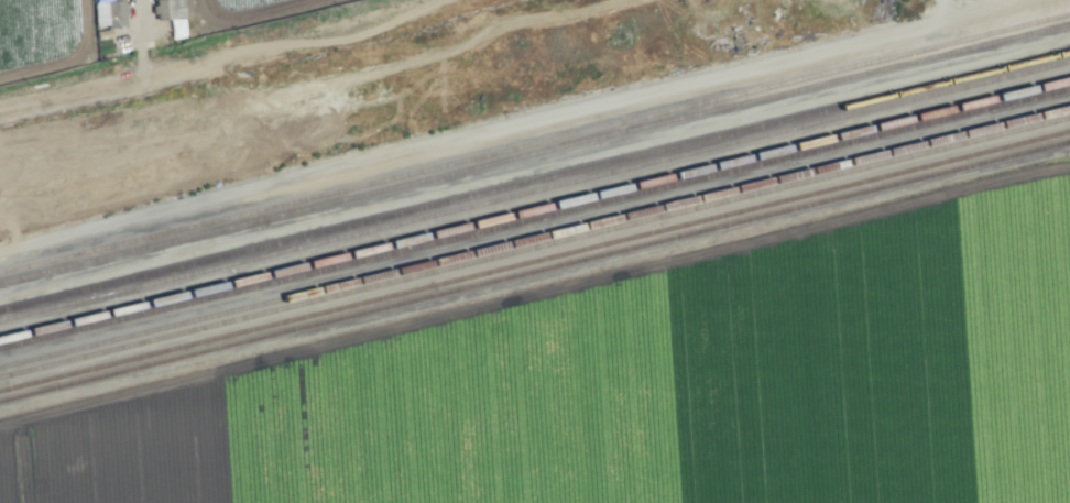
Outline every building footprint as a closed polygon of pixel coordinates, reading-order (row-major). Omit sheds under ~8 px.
[(124,0),(122,0),(105,1),(107,27),(125,26),(124,0)] [(153,20),(169,19),(170,38),(184,37),(182,0),(152,0),(153,20)] [(94,22),(105,21),(103,2),(92,3),(94,22)]
